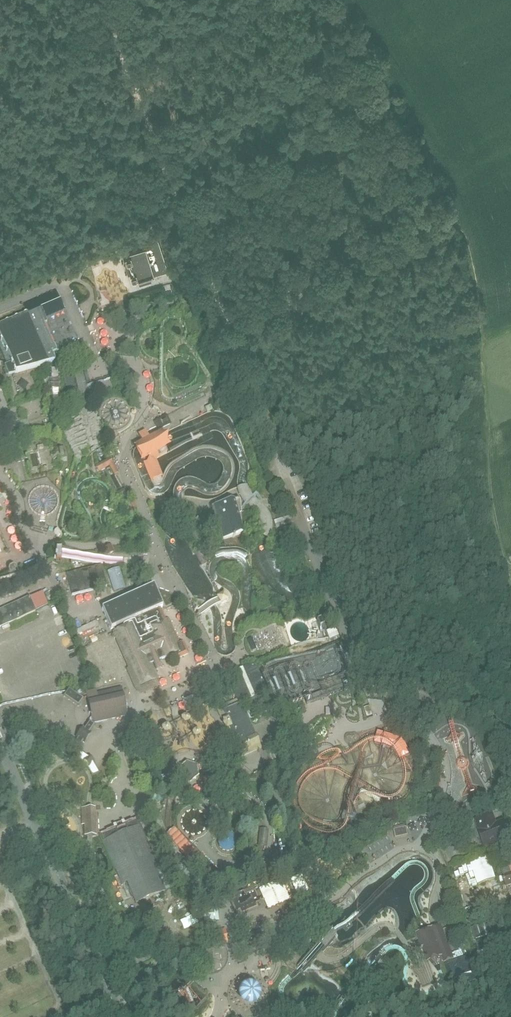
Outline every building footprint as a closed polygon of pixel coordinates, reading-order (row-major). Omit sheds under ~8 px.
[(166,273),(168,272),(157,237),(144,243),(144,245),(145,248),(126,254),(127,257),(125,258),(127,264),(125,265),(128,276),(131,275),(133,281),(135,281),(135,283),(139,281),(140,285),(152,281),(151,277),(166,273)] [(57,292),(23,306),(27,315),(49,365),(55,363),(55,362),(53,356),(60,352),(57,345),(56,345),(52,336),(57,334),(55,330),(50,332),(46,324),(48,323),(46,319),(65,310),(57,292)] [(49,365),(27,315),(0,327),(0,339),(11,365),(5,369),(8,374),(9,377),(16,375),(49,365)] [(60,430),(58,372),(51,372),(51,379),(52,423),(53,428),(53,430),(60,430)] [(87,388),(83,373),(64,377),(69,398),(79,395),(81,399),(115,390),(112,381),(87,388)] [(137,385),(139,375),(127,374),(126,384),(135,385),(137,385)] [(73,453),(74,457),(75,459),(77,459),(78,459),(80,459),(82,457),(83,456),(89,454),(90,453),(96,450),(100,448),(105,446),(105,442),(105,438),(103,431),(102,427),(100,422),(98,420),(95,417),(92,415),(89,416),(86,415),(83,415),(80,417),(74,419),(72,421),(69,424),(67,427),(65,430),(65,433),(64,436),(65,440),(67,443),(69,446),(71,450),(73,453)] [(161,430),(172,425),(167,415),(156,420),(161,430)] [(167,456),(166,453),(171,450),(166,442),(163,434),(149,441),(147,437),(146,434),(145,433),(138,436),(142,445),(133,449),(134,451),(137,458),(141,466),(147,462),(148,464),(143,466),(151,483),(153,482),(155,481),(156,481),(158,480),(160,479),(162,478),(156,464),(159,463),(158,460),(167,456)] [(63,446),(55,448),(59,462),(67,460),(63,446)] [(44,450),(43,447),(36,449),(36,452),(39,466),(40,468),(43,468),(39,451),(44,450)] [(111,459),(111,458),(105,462),(95,467),(98,474),(102,471),(109,468),(112,472),(115,477),(117,476),(120,474),(118,470),(117,469),(112,460),(111,459)] [(271,476),(279,473),(275,463),(267,466),(271,476)] [(249,488),(247,485),(243,486),(238,488),(239,493),(240,497),(242,501),(246,504),(248,507),(250,509),(254,512),(258,515),(260,518),(261,521),(261,526),(260,529),(259,532),(265,534),(271,536),(272,533),(273,529),(273,524),(272,519),(271,514),(270,510),(267,508),(265,505),(261,502),(257,499),(254,496),(251,492),(249,488)] [(133,510),(138,507),(134,500),(129,502),(133,510)] [(248,542),(239,514),(242,513),(241,510),(241,509),(240,500),(238,501),(213,508),(214,513),(211,514),(209,514),(210,517),(207,518),(208,521),(209,523),(212,522),(213,525),(218,523),(225,549),(248,542)] [(110,546),(104,549),(107,554),(107,555),(113,553),(110,546)] [(38,567),(35,561),(25,566),(28,572),(38,567)] [(102,567),(67,576),(73,596),(107,587),(102,567)] [(119,569),(108,573),(112,587),(114,594),(126,590),(119,569)] [(166,621),(161,611),(163,610),(159,600),(155,590),(142,596),(103,613),(134,684),(139,697),(162,687),(159,681),(157,674),(165,671),(162,667),(189,655),(184,643),(181,645),(170,619),(166,621)] [(49,607),(47,604),(42,593),(0,611),(0,628),(9,624),(36,613),(49,607)] [(221,604),(228,601),(224,593),(220,595),(217,597),(218,598),(219,601),(220,603),(221,604)] [(74,623),(79,631),(86,626),(81,618),(74,623)] [(71,638),(64,641),(66,646),(73,643),(71,638)] [(252,638),(247,640),(253,652),(257,650),(252,638)] [(202,654),(194,657),(196,663),(204,660),(202,654)] [(178,667),(184,671),(189,665),(183,661),(178,667)] [(237,699),(239,702),(243,701),(261,693),(267,690),(259,671),(256,662),(243,667),(239,669),(226,674),(237,699)] [(323,692),(304,699),(307,707),(328,699),(330,698),(348,691),(353,690),(348,677),(347,676),(346,674),(320,684),(321,687),(323,692)] [(79,707),(85,699),(68,688),(65,692),(63,696),(79,707)] [(125,703),(122,689),(96,695),(95,691),(86,693),(88,701),(93,724),(128,717),(125,703)] [(251,718),(268,711),(264,699),(261,693),(243,701),(251,718)] [(188,699),(183,701),(187,710),(188,713),(205,705),(200,694),(188,699)] [(233,746),(239,758),(261,749),(240,702),(239,702),(237,699),(217,708),(229,737),(225,739),(229,748),(233,746)] [(367,719),(373,717),(369,707),(364,708),(366,714),(367,719)] [(164,731),(170,729),(167,722),(161,724),(164,731)] [(94,731),(97,727),(93,724),(90,723),(87,726),(85,730),(84,730),(81,734),(75,741),(78,742),(76,745),(74,748),(79,751),(80,748),(82,745),(85,747),(90,740),(93,736),(91,735),(94,731)] [(46,743),(51,737),(40,729),(38,732),(35,735),(46,743)] [(409,759),(412,758),(408,750),(405,742),(398,740),(397,740),(386,737),(380,735),(378,740),(376,747),(385,749),(395,752),(402,763),(406,761),(409,759)] [(88,756),(79,751),(75,756),(86,763),(94,777),(100,773),(94,763),(95,762),(92,758),(90,755),(88,756)] [(197,766),(187,763),(178,770),(180,781),(191,785),(199,777),(197,766)] [(96,811),(96,807),(94,807),(92,807),(89,807),(81,807),(81,825),(84,825),(84,836),(90,836),(97,836),(97,833),(96,813),(96,811)] [(494,820),(491,816),(490,813),(475,818),(478,827),(480,826),(485,840),(487,845),(507,839),(510,838),(504,821),(496,824),(495,820),(494,820)] [(428,821),(427,815),(417,816),(419,823),(428,821)] [(139,822),(137,817),(124,823),(123,821),(118,823),(113,826),(113,828),(101,833),(101,835),(119,879),(121,885),(126,883),(135,903),(171,888),(163,869),(158,871),(157,868),(159,867),(139,822)] [(243,822),(239,819),(233,830),(237,832),(243,822)] [(395,839),(409,836),(407,827),(394,830),(395,839)] [(194,852),(195,852),(174,829),(173,829),(170,832),(167,835),(166,836),(178,850),(186,858),(187,859),(190,856),(194,852)] [(268,849),(270,832),(262,831),(261,831),(259,849),(260,849),(264,849),(268,849)] [(478,887),(496,880),(488,860),(470,867),(478,887)] [(229,872),(228,872),(227,872),(226,872),(225,873),(225,874),(225,876),(226,877),(228,877),(231,883),(244,877),(242,870),(242,869),(241,867),(238,868),(236,869),(229,872)] [(269,910),(291,901),(282,881),(260,890),(266,904),(269,910)] [(262,904),(256,889),(247,894),(245,891),(233,896),(234,900),(230,902),(236,915),(240,914),(241,917),(261,909),(260,907),(259,905),(262,904)] [(204,922),(214,921),(212,908),(202,909),(204,922)] [(488,922),(470,928),(478,952),(496,946),(488,922)] [(456,962),(442,927),(439,928),(437,929),(435,930),(432,931),(430,932),(422,934),(417,936),(418,939),(420,945),(418,946),(419,952),(421,958),(425,957),(428,965),(434,963),(439,961),(441,960),(443,960),(445,966),(450,965),(454,963),(456,962)] [(223,944),(228,943),(226,929),(209,931),(212,945),(223,944)] [(329,941),(326,937),(316,947),(315,947),(317,949),(319,951),(322,955),(333,945),(329,941)] [(458,986),(476,979),(467,958),(456,962),(454,963),(450,965),(458,986)]
